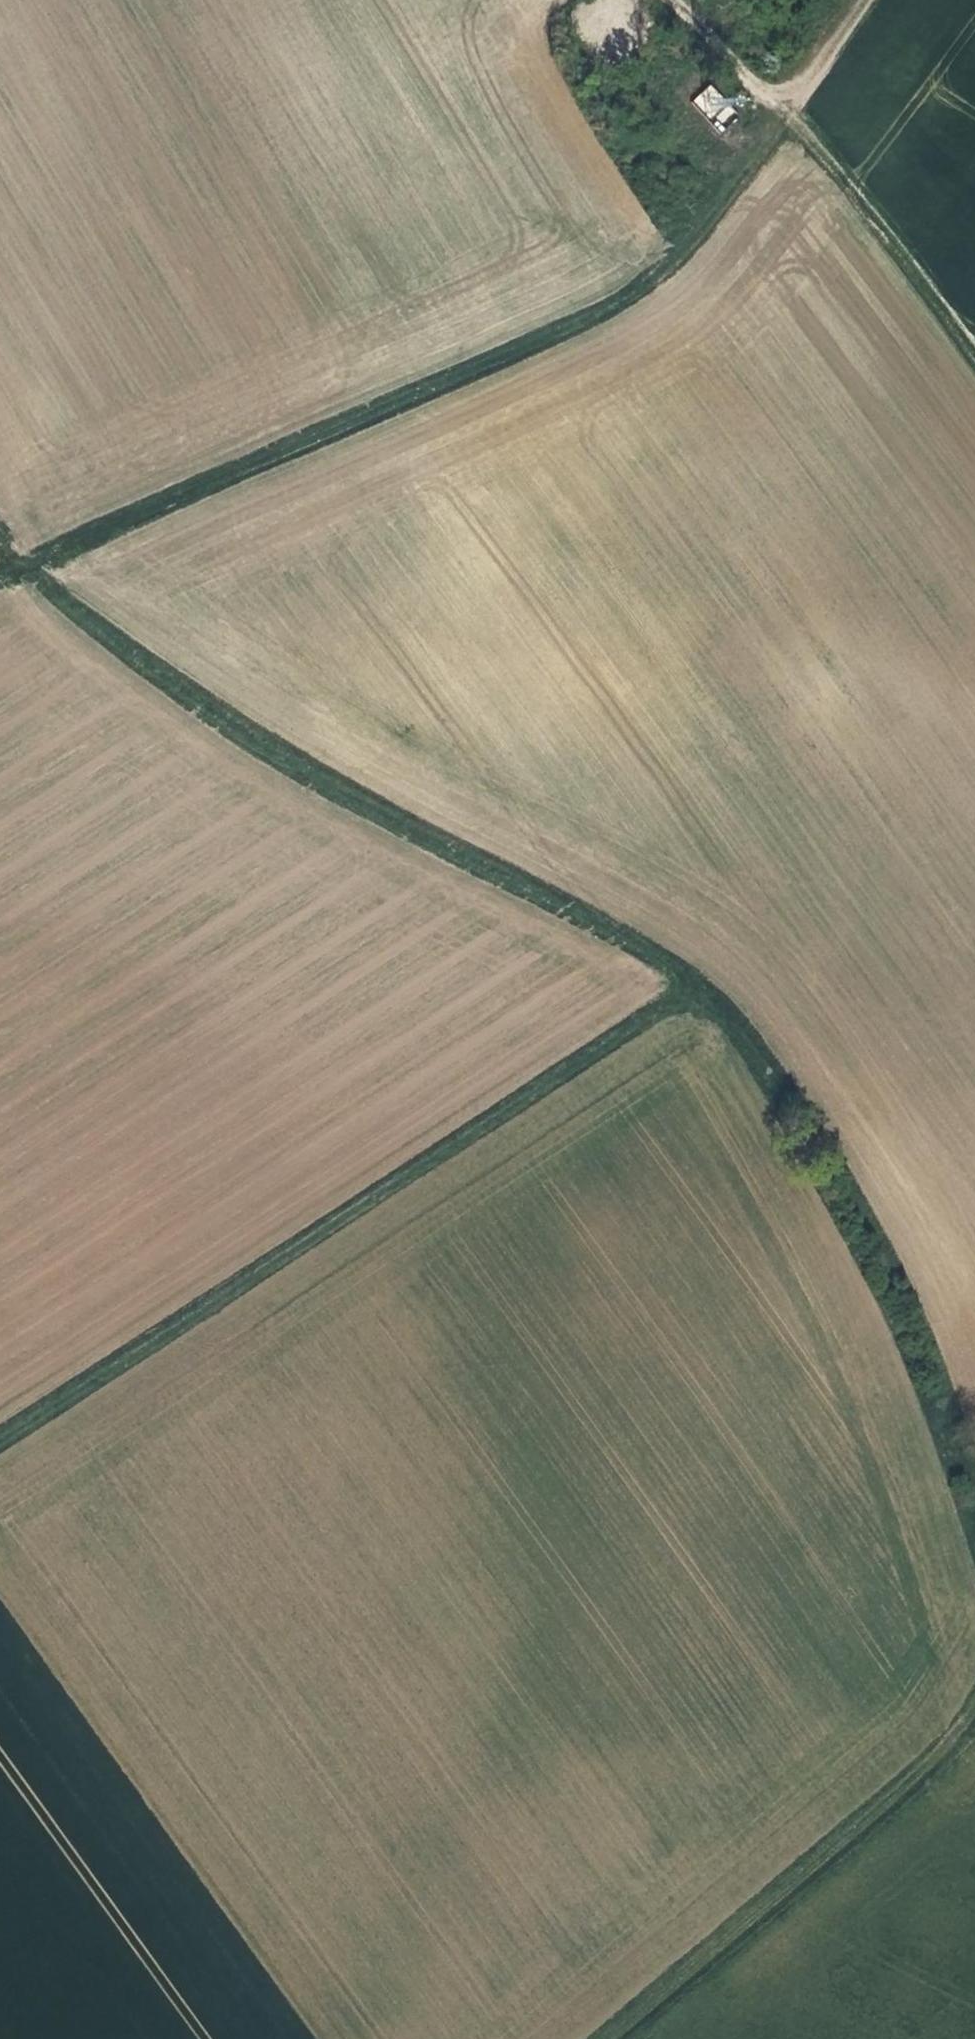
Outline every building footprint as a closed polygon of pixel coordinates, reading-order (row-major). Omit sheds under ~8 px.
[(710,119),(728,102),(710,84),(693,101),(710,119)]
